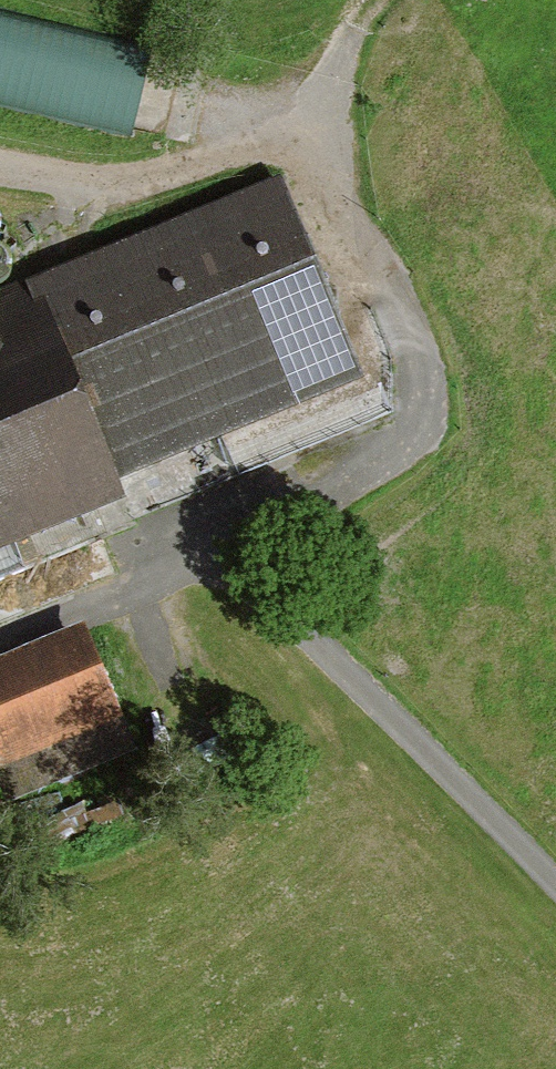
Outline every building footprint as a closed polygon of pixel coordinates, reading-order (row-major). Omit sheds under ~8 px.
[(133,131),(152,48),(0,14),(0,101),(133,131)] [(0,291),(0,550),(125,500),(116,478),(364,379),(283,177),(0,291)] [(0,670),(0,769),(0,770),(118,721),(83,636),(0,670)]
